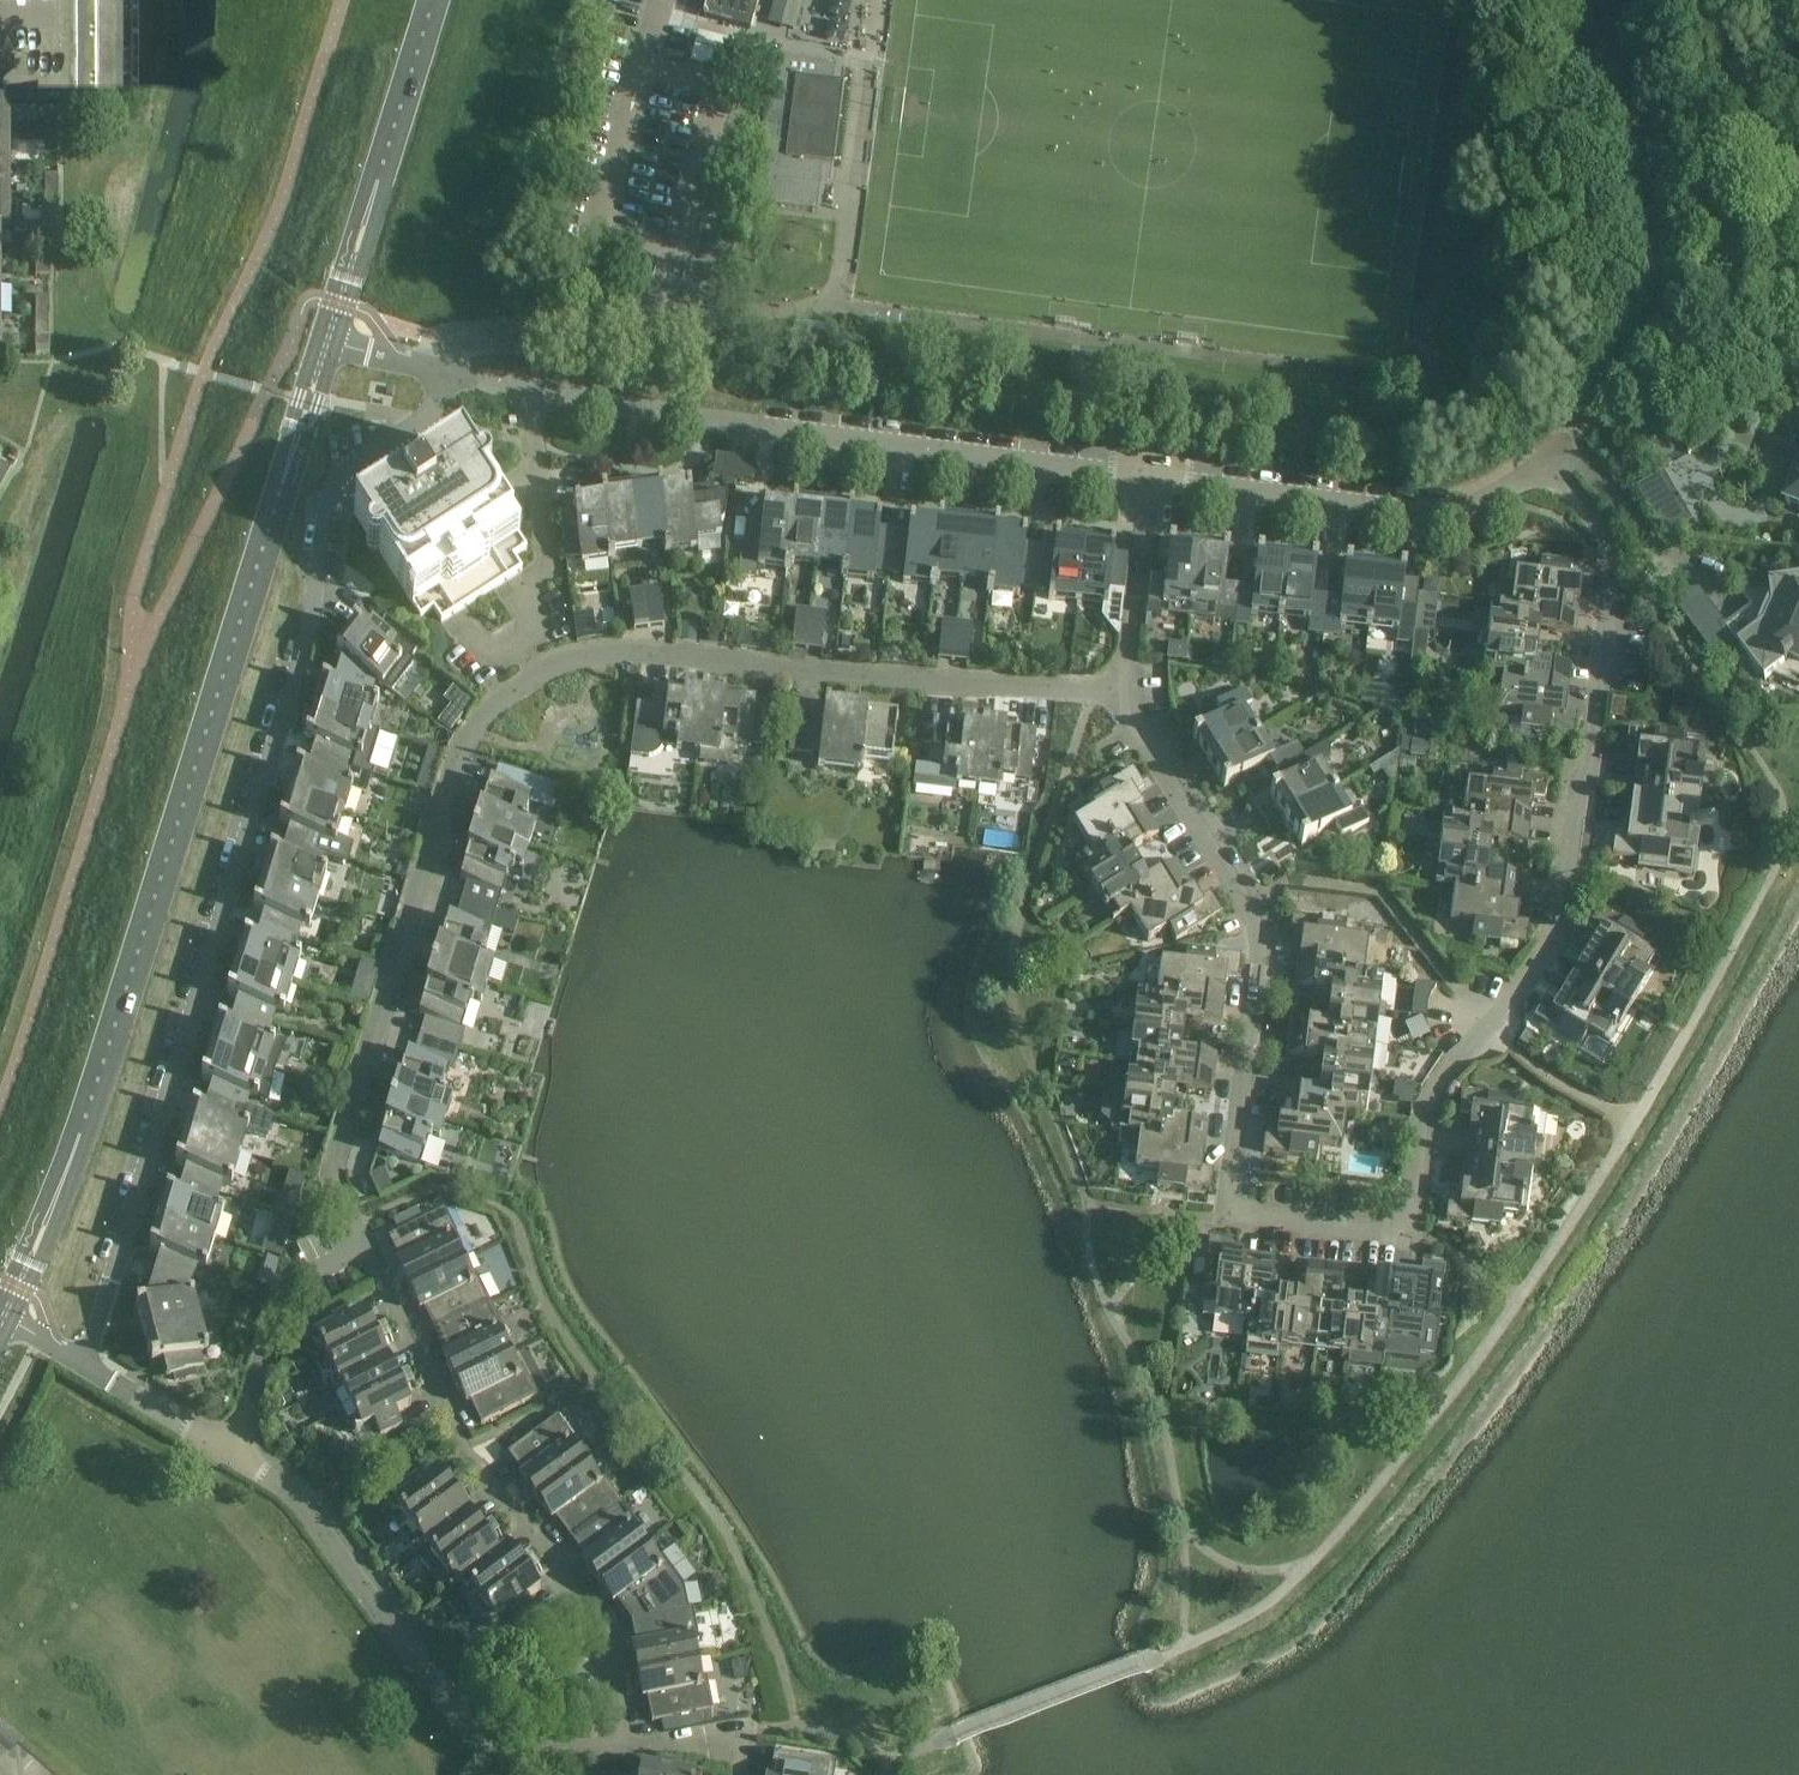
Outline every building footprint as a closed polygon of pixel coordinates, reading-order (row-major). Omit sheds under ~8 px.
[(75,84),(136,84),(137,0),(75,0),(75,83),(75,84)] [(751,29),(758,0),(708,0),(703,16),(751,29)] [(767,24),(790,30),(794,31),(802,0),(774,0),(767,24)] [(697,37),(690,64),(760,83),(767,53),(698,34),(697,37)] [(770,86),(755,205),(817,213),(823,165),(833,166),(843,86),(833,84),(836,66),(774,58),(770,86)] [(11,135),(11,103),(0,103),(0,135),(11,135)] [(44,135),(58,135),(57,115),(44,115),(44,135)] [(0,135),(0,165),(11,165),(11,135),(0,135)] [(44,155),(58,155),(58,135),(44,135),(44,155)] [(0,165),(0,196),(11,196),(11,165),(0,165)] [(58,176),(44,176),(44,196),(58,196),(58,176)] [(1,227),(11,227),(11,196),(0,196),(0,227),(1,227)] [(58,196),(44,196),(44,215),(58,215),(58,196)] [(35,257),(48,257),(48,237),(35,237),(35,257)] [(35,276),(48,276),(48,257),(35,257),(35,276)] [(35,317),(48,317),(48,297),(35,297),(35,317)] [(48,317),(35,317),(35,337),(48,337),(48,317)] [(1076,320),(1057,317),(1056,323),(1075,326),(1076,320)] [(758,323),(747,324),(747,332),(758,332),(758,323)] [(1198,336),(1179,334),(1178,340),(1197,343),(1198,336)] [(376,554),(379,553),(419,617),(433,608),(441,621),(521,570),(513,558),(526,549),(485,485),(487,483),(489,480),(489,477),(488,474),(485,472),(483,470),(480,470),(477,472),(460,446),(415,475),(410,467),(393,478),(398,486),(353,514),(370,540),(368,541),(366,545),(366,547),(367,551),(370,553),(372,554),(376,554)] [(716,459),(714,478),(752,483),(755,465),(716,459)] [(2,486),(11,470),(0,463),(0,485),(2,486)] [(1694,523),(1665,473),(1638,489),(1660,528),(1667,525),(1673,535),(1694,523)] [(1795,478),(1786,505),(1798,510),(1798,479),(1795,478)] [(660,495),(661,495),(660,487),(630,491),(638,549),(663,546),(664,554),(668,553),(660,495)] [(603,503),(611,561),(614,560),(613,553),(638,549),(630,491),(600,496),(601,503),(603,503)] [(697,549),(696,541),(721,537),(720,526),(722,525),(724,522),(727,498),(714,496),(714,499),(691,502),(689,491),(681,492),(661,495),(660,495),(668,553),(671,553),(671,552),(697,549)] [(603,503),(601,503),(582,506),(582,505),(573,506),(575,518),(560,520),(565,558),(580,556),(581,564),(607,561),(611,561),(603,503)] [(816,567),(823,509),(792,505),(792,513),(793,513),(787,571),(790,572),(791,564),(816,567)] [(740,551),(738,574),(758,576),(758,568),(783,570),(783,571),(787,571),(793,513),(792,513),(772,511),(772,510),(763,509),(762,521),(747,519),(744,551),(740,551)] [(823,509),(816,567),(841,570),(841,577),(844,578),(850,520),(852,520),(853,512),(823,509)] [(850,520),(844,578),(847,578),(847,577),(873,580),(874,572),(889,573),(893,535),(879,534),(880,522),(871,521),(871,522),(852,520),(850,520)] [(938,529),(932,587),(935,588),(936,580),(961,583),(968,525),(938,522),(937,529),(938,529)] [(893,535),(889,573),(903,575),(902,584),(929,587),(932,587),(938,529),(937,529),(918,527),(918,526),(909,525),(908,537),(893,535)] [(968,525),(961,583),(987,586),(986,593),(989,594),(996,536),(997,536),(998,528),(968,525)] [(996,536),(989,594),(992,594),(1018,597),(1020,588),(1034,590),(1039,551),(1024,550),(1025,538),(1017,537),(1017,538),(997,536),(996,536)] [(1078,604),(1084,545),(1055,542),(1053,553),(1039,551),(1034,590),(1049,591),(1048,600),(1078,604)] [(1119,638),(1127,561),(1113,560),(1114,548),(1084,545),(1078,604),(1103,606),(1101,618),(1117,638),(1119,638)] [(1150,581),(1146,615),(1161,616),(1190,620),(1198,551),(1174,548),(1174,547),(1168,547),(1167,554),(1168,554),(1166,567),(1152,565),(1150,581)] [(1234,625),(1238,591),(1224,590),(1228,554),(1198,550),(1190,620),(1234,625)] [(1280,618),(1286,560),(1256,557),(1252,593),(1238,591),(1234,625),(1249,626),(1251,615),(1280,618)] [(1323,635),(1326,601),(1312,600),(1316,564),(1286,560),(1280,618),(1309,622),(1308,633),(1323,635)] [(1511,608),(1577,616),(1580,589),(1592,591),(1595,568),(1541,562),(1539,576),(1515,573),(1511,607),(1511,608)] [(1326,601),(1323,635),(1338,636),(1339,625),(1368,628),(1375,570),(1345,567),(1341,603),(1326,601)] [(1375,570),(1368,628),(1397,631),(1396,643),(1411,645),(1413,631),(1414,615),(1415,611),(1400,610),(1404,573),(1375,570)] [(1726,629),(1738,646),(1765,682),(1773,676),(1798,686),(1798,580),(1770,583),(1736,587),(1752,609),(1726,629)] [(1425,581),(1423,593),(1435,595),(1436,587),(1433,582),(1425,581)] [(644,590),(649,628),(664,626),(658,588),(644,590)] [(649,628),(644,590),(629,592),(634,630),(649,628)] [(1482,639),(1537,646),(1539,630),(1575,634),(1577,616),(1511,608),(1511,607),(1492,605),(1489,633),(1483,632),(1482,639)] [(806,650),(811,612),(796,610),(792,648),(806,650)] [(811,612),(806,650),(822,652),(826,613),(811,612)] [(1415,620),(1414,631),(1433,633),(1435,622),(1415,620)] [(336,650),(342,656),(343,655),(375,679),(375,680),(392,693),(414,663),(410,660),(415,653),(372,621),(363,632),(354,625),(349,632),(336,650)] [(953,661),(957,623),(942,622),(938,660),(953,661)] [(957,623),(953,661),(968,663),(972,625),(957,623)] [(594,624),(575,627),(576,634),(595,632),(594,624)] [(683,625),(681,640),(693,642),(696,627),(683,625)] [(742,634),(740,649),(755,651),(756,636),(742,634)] [(842,639),(841,651),(849,652),(850,639),(842,639)] [(1537,646),(1482,639),(1481,647),(1487,647),(1483,675),(1502,678),(1502,677),(1568,685),(1571,667),(1535,662),(1537,646)] [(343,655),(342,656),(333,687),(322,684),(313,713),(370,730),(378,701),(369,699),(375,680),(375,679),(343,655)] [(1249,657),(1248,669),(1260,669),(1260,663),(1256,658),(1249,657)] [(1088,676),(1090,661),(1072,660),(1071,674),(1088,676)] [(1502,677),(1502,678),(1498,712),(1522,715),(1521,719),(1511,718),(1508,738),(1530,741),(1531,731),(1574,736),(1577,713),(1565,712),(1568,685),(1502,677)] [(697,752),(704,694),(683,692),(683,694),(638,689),(630,755),(647,758),(652,757),(656,755),(659,752),(662,748),(697,752)] [(1198,735),(1192,739),(1208,765),(1257,734),(1257,733),(1242,709),(1252,703),(1244,690),(1243,690),(1233,696),(1215,708),(1223,720),(1199,735),(1198,735)] [(704,694),(697,752),(699,752),(698,763),(725,766),(732,761),(734,744),(750,746),(756,703),(725,699),(726,697),(704,694)] [(466,695),(460,703),(460,707),(468,713),(476,703),(466,695)] [(1611,699),(1609,718),(1623,720),(1626,701),(1612,699),(1611,699)] [(864,760),(892,764),(897,718),(824,709),(824,712),(794,708),(788,751),(819,755),(818,767),(860,772),(861,764),(864,764),(864,760)] [(311,758),(348,770),(373,777),(381,752),(375,750),(380,733),(370,730),(313,713),(304,741),(315,744),(311,758)] [(442,717),(437,724),(450,733),(455,727),(442,717)] [(1416,721),(1414,737),(1430,739),(1432,723),(1416,721)] [(955,794),(956,784),(978,787),(984,729),(963,726),(963,729),(932,725),(927,768),(916,767),(913,788),(955,794)] [(984,729),(978,787),(999,789),(1000,781),(1003,781),(1003,778),(1030,781),(1035,738),(1005,734),(1006,731),(984,729)] [(1632,794),(1698,802),(1704,753),(1681,750),(1682,736),(1628,729),(1625,751),(1637,753),(1632,794)] [(1262,783),(1275,775),(1304,757),(1296,745),(1284,752),(1283,750),(1273,748),(1272,749),(1261,731),(1257,733),(1257,734),(1208,765),(1224,790),(1230,786),(1254,771),(1262,783)] [(1412,742),(1411,757),(1428,758),(1429,743),(1412,742)] [(1286,821),(1335,790),(1320,766),(1329,760),(1330,749),(1327,744),(1304,757),(1275,775),(1283,788),(1270,795),(1286,821)] [(428,748),(424,762),(440,766),(444,753),(428,748)] [(287,798),(344,815),(352,786),(344,784),(348,770),(311,758),(307,772),(296,769),(287,798)] [(479,809),(473,830),(528,847),(535,826),(527,824),(527,821),(524,820),(529,804),(532,794),(528,792),(531,782),(532,777),(498,767),(498,768),(494,782),(490,781),(481,810),(479,809)] [(1092,854),(1149,819),(1135,796),(1145,789),(1133,770),(1086,799),(1094,811),(1073,824),(1092,853),(1092,854)] [(1547,779),(1482,770),(1480,785),(1467,783),(1463,817),(1463,818),(1529,827),(1532,800),(1544,801),(1547,779)] [(1349,834),(1369,822),(1361,809),(1351,815),(1335,790),(1286,821),(1302,847),(1308,843),(1308,842),(1325,832),(1336,850),(1353,840),(1349,834)] [(1698,802),(1632,794),(1627,835),(1615,834),(1612,856),(1666,863),(1668,849),(1692,852),(1698,802)] [(285,843),(322,855),(326,841),(335,843),(344,815),(287,798),(278,826),(290,829),(285,843)] [(1445,811),(1445,801),(1434,801),(1434,811),(1445,811)] [(1434,850),(1489,856),(1491,840),(1527,845),(1529,827),(1463,818),(1463,817),(1444,815),(1440,843),(1435,842),(1434,850)] [(1089,896),(1137,867),(1128,853),(1159,834),(1149,819),(1092,854),(1092,853),(1075,863),(1090,887),(1086,890),(1089,896)] [(469,851),(460,880),(467,882),(461,901),(496,911),(501,893),(510,867),(513,868),(514,865),(521,868),(528,847),(473,830),(466,850),(469,851)] [(261,883),(318,900),(326,871),(318,869),(322,855),(285,843),(281,857),(270,854),(261,883)] [(1489,856),(1434,850),(1433,857),(1438,858),(1435,885),(1454,888),(1454,887),(1520,895),(1523,877),(1487,873),(1489,856)] [(1137,867),(1089,896),(1093,902),(1098,900),(1113,923),(1129,913),(1185,877),(1176,862),(1145,881),(1137,867)] [(400,864),(397,874),(407,877),(410,867),(400,864)] [(1129,913),(1147,943),(1168,930),(1175,942),(1222,914),(1210,894),(1200,900),(1185,877),(1129,913)] [(259,929),(296,940),(300,926),(309,928),(318,900),(261,883),(253,911),(264,915),(259,929)] [(1454,887),(1454,888),(1450,922),(1474,925),(1472,939),(1526,946),(1529,924),(1517,922),(1520,895),(1454,887)] [(1300,895),(1283,893),(1282,901),(1299,903),(1300,895)] [(437,945),(431,966),(473,979),(487,983),(488,979),(493,962),(485,960),(486,957),(482,956),(490,930),(496,911),(461,901),(456,919),(449,917),(440,946),(437,945)] [(380,905),(377,916),(393,920),(396,910),(381,905),(380,905)] [(1577,970),(1592,979),(1634,1004),(1659,961),(1639,949),(1646,936),(1599,908),(1588,928),(1598,934),(1577,970)] [(1364,976),(1364,975),(1368,941),(1344,938),(1346,924),(1292,917),(1289,939),(1301,941),(1297,968),(1364,976)] [(235,968),(292,985),(301,956),(292,954),(296,940),(259,929),(255,942),(244,939),(235,968)] [(1174,949),(1172,963),(1161,962),(1157,996),(1157,997),(1223,1005),(1226,978),(1238,980),(1241,957),(1187,950),(1174,949)] [(487,983),(473,979),(431,966),(425,986),(427,987),(418,1016),(425,1018),(419,1037),(459,1049),(465,1029),(461,1028),(468,1003),(472,1004),(473,1001),(480,1004),(487,983)] [(233,1014),(270,1025),(274,1011),(283,1013),(292,985),(235,968),(227,996),(238,1000),(233,1014)] [(1329,1007),(1384,1013),(1385,1006),(1379,1006),(1383,978),(1364,975),(1364,976),(1297,968),(1295,986),(1331,990),(1329,1007)] [(1634,1004),(1592,979),(1577,970),(1555,1005),(1545,999),(1533,1019),(1580,1047),(1587,1034),(1608,1047),(1634,1004)] [(1415,984),(1414,993),(1431,995),(1437,986),(1415,984)] [(349,1001),(368,1007),(372,993),(353,987),(349,1001)] [(1128,1028),(1183,1035),(1185,1019),(1220,1023),(1223,1005),(1157,997),(1157,996),(1138,994),(1134,1021),(1129,1021),(1128,1028)] [(1384,1013),(1329,1007),(1327,1023),(1291,1018),(1289,1036),(1374,1047),(1377,1020),(1383,1021),(1384,1013)] [(218,1024),(210,1053),(275,1073),(288,1041),(275,1041),(266,1039),(270,1025),(233,1014),(229,1028),(218,1024)] [(1129,1063),(1214,1074),(1216,1056),(1181,1051),(1183,1035),(1128,1028),(1127,1035),(1132,1036),(1129,1063)] [(1518,1044),(1531,1051),(1532,1051),(1538,1040),(1525,1032),(1519,1043),(1518,1044)] [(1320,1075),(1375,1082),(1376,1075),(1371,1074),(1374,1047),(1289,1036),(1287,1054),(1322,1059),(1320,1075)] [(441,1092),(449,1067),(453,1068),(459,1049),(419,1037),(414,1055),(407,1053),(398,1082),(396,1081),(390,1102),(446,1119),(452,1098),(444,1096),(444,1093),(441,1092)] [(210,1053),(201,1081),(212,1085),(208,1099),(244,1110),(249,1096),(257,1098),(268,1105),(275,1073),(210,1053)] [(1214,1074),(1129,1063),(1125,1090),(1120,1089),(1119,1097),(1174,1103),(1176,1087),(1212,1092),(1214,1074)] [(1375,1082),(1320,1075),(1318,1091),(1283,1087),(1280,1105),(1347,1113),(1346,1114),(1366,1116),(1369,1089),(1374,1089),(1375,1082)] [(1462,1093),(1459,1116),(1471,1117),(1465,1158),(1532,1166),(1535,1138),(1543,1139),(1546,1118),(1514,1114),(1516,1100),(1462,1093)] [(1103,1095),(1100,1119),(1110,1127),(1110,1130),(1120,1132),(1205,1142),(1208,1124),(1172,1120),(1174,1103),(1119,1097),(1103,1095)] [(244,1110),(208,1099),(203,1113),(192,1109),(184,1138),(240,1155),(249,1126),(240,1124),(244,1110)] [(446,1119),(390,1102),(384,1122),(386,1123),(377,1152),(419,1165),(427,1139),(430,1140),(431,1137),(439,1140),(446,1119)] [(1347,1113),(1280,1105),(1277,1132),(1265,1130),(1262,1153),(1316,1160),(1318,1146),(1342,1149),(1346,1114),(1347,1113)] [(1405,1123),(1405,1122),(1389,1120),(1387,1130),(1403,1132),(1405,1123)] [(1157,1187),(1211,1193),(1214,1171),(1202,1169),(1205,1142),(1120,1132),(1118,1147),(1137,1149),(1135,1169),(1158,1172),(1157,1187)] [(182,1184),(219,1195),(223,1181),(231,1183),(240,1155),(184,1138),(175,1166),(186,1170),(182,1184)] [(1532,1166),(1465,1158),(1460,1199),(1448,1198),(1446,1220),(1500,1227),(1501,1213),(1525,1216),(1532,1166)] [(383,1169),(370,1176),(379,1195),(392,1189),(383,1169)] [(158,1223),(214,1240),(223,1211),(214,1209),(219,1195),(182,1184),(177,1198),(166,1194),(158,1223)] [(274,1212),(274,1213),(277,1213),(292,1218),(297,1202),(281,1198),(279,1197),(274,1212)] [(407,1288),(463,1260),(455,1244),(459,1242),(444,1211),(388,1239),(403,1270),(399,1273),(407,1288)] [(156,1269),(193,1280),(197,1266),(206,1268),(214,1240),(158,1223),(149,1251),(160,1255),(156,1269)] [(266,1238),(261,1253),(280,1259),(285,1244),(269,1239),(266,1238)] [(1249,1323),(1257,1257),(1230,1253),(1232,1241),(1209,1239),(1201,1303),(1215,1305),(1213,1319),(1248,1323),(1249,1323)] [(1248,1323),(1245,1342),(1246,1342),(1247,1342),(1245,1353),(1279,1357),(1280,1351),(1287,1297),(1271,1295),(1275,1259),(1257,1257),(1249,1323),(1248,1323)] [(434,1332),(490,1304),(475,1274),(471,1276),(463,1260),(407,1288),(414,1303),(419,1301),(434,1332)] [(1287,1297),(1280,1351),(1287,1352),(1288,1347),(1315,1350),(1325,1265),(1307,1263),(1303,1299),(1287,1297)] [(1325,1265),(1315,1350),(1342,1354),(1341,1359),(1348,1360),(1355,1305),(1339,1303),(1344,1268),(1325,1265)] [(1386,1340),(1384,1358),(1419,1362),(1420,1353),(1421,1344),(1423,1329),(1437,1331),(1445,1268),(1422,1265),(1421,1277),(1394,1274),(1386,1340)] [(144,1337),(158,1333),(201,1322),(193,1293),(188,1294),(193,1280),(156,1269),(145,1306),(136,1308),(144,1337)] [(1348,1360),(1348,1365),(1383,1369),(1384,1358),(1386,1340),(1394,1274),(1376,1272),(1372,1307),(1355,1305),(1348,1360)] [(325,1293),(309,1301),(314,1312),(331,1304),(325,1293)] [(490,1304),(434,1332),(450,1363),(445,1365),(453,1381),(509,1353),(501,1337),(505,1335),(490,1304)] [(333,1329),(309,1341),(311,1346),(319,1349),(326,1362),(375,1338),(364,1314),(348,1322),(345,1316),(331,1324),(333,1329)] [(201,1322),(158,1333),(144,1337),(151,1366),(163,1363),(166,1377),(203,1367),(200,1353),(208,1351),(201,1322)] [(375,1338),(326,1362),(332,1375),(330,1384),(332,1388),(387,1361),(375,1338)] [(509,1353),(453,1381),(461,1396),(465,1394),(481,1426),(537,1398),(521,1367),(517,1369),(509,1353)] [(387,1361),(332,1388),(334,1393),(343,1396),(349,1409),(398,1384),(387,1361)] [(398,1384),(349,1409),(355,1422),(353,1430),(355,1435),(373,1426),(380,1439),(401,1429),(395,1416),(410,1408),(398,1384)] [(281,1397),(280,1397),(285,1407),(294,1402),(290,1393),(281,1397)] [(534,1500),(585,1463),(574,1448),(578,1445),(557,1418),(507,1455),(528,1483),(524,1486),(534,1500)] [(275,1433),(274,1434),(279,1443),(288,1439),(284,1429),(275,1433)] [(569,1539),(619,1501),(604,1480),(600,1483),(585,1463),(534,1500),(545,1514),(548,1511),(569,1539)] [(410,1493),(388,1509),(391,1514),(400,1515),(409,1527),(453,1494),(437,1473),(423,1483),(419,1479),(407,1488),(410,1493)] [(453,1494),(409,1527),(417,1539),(416,1547),(419,1551),(468,1515),(453,1494)] [(596,1583),(646,1546),(636,1531),(639,1529),(619,1501),(569,1539),(589,1566),(586,1569),(596,1583)] [(439,1569),(484,1536),(468,1515),(419,1551),(422,1556),(431,1557),(439,1569)] [(484,1536),(439,1569),(448,1580),(447,1589),(450,1594),(459,1587),(459,1586),(499,1557),(499,1556),(484,1536)] [(646,1546),(596,1583),(606,1597),(610,1594),(631,1622),(692,1609),(687,1609),(683,1588),(682,1586),(694,1577),(674,1549),(661,1558),(657,1560),(646,1546)] [(479,1603),(524,1570),(508,1549),(499,1556),(499,1557),(459,1586),(459,1587),(462,1590),(471,1592),(479,1603)] [(524,1570),(479,1603),(488,1615),(487,1624),(490,1628),(506,1616),(515,1628),(534,1614),(526,1602),(539,1592),(524,1570)] [(692,1609),(631,1622),(638,1656),(633,1657),(636,1674),(697,1661),(694,1643),(698,1642),(692,1609)] [(429,1619),(428,1620),(433,1626),(438,1633),(440,1632),(446,1627),(439,1617),(436,1614),(429,1619)] [(463,1665),(459,1668),(469,1679),(481,1669),(479,1667),(475,1662),(468,1661),(463,1665)] [(697,1661),(636,1674),(640,1691),(644,1690),(651,1724),(712,1712),(706,1678),(701,1679),(697,1661)] [(17,1749),(13,1753),(0,1742),(0,1774),(47,1774),(17,1749)] [(835,1763),(774,1753),(770,1774),(833,1774),(835,1763)]
